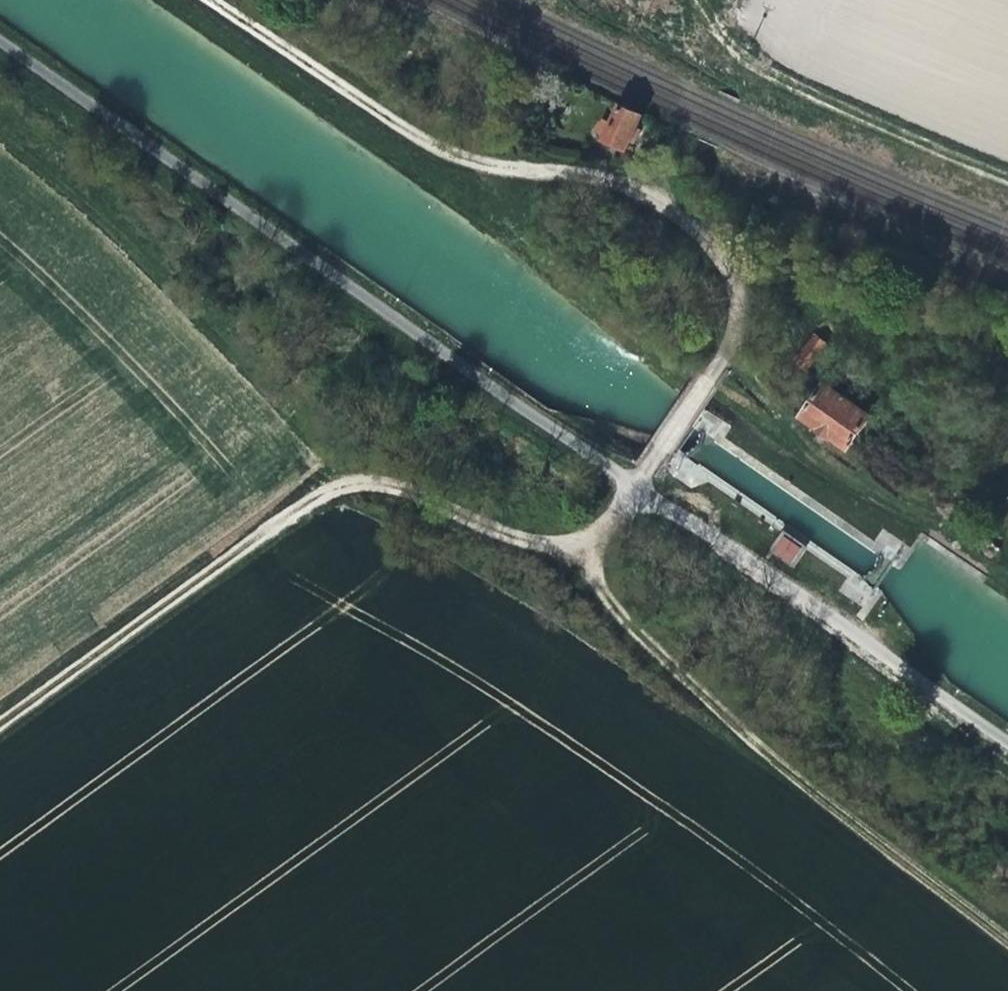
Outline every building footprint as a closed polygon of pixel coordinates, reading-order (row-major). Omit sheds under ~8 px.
[(602,117),(592,135),(602,141),(598,149),(624,164),(643,130),(617,114),(612,123),(602,117)] [(818,324),(813,332),(826,340),(831,333),(818,324)] [(813,332),(801,350),(813,358),(826,340),(813,332)] [(867,430),(871,432),(884,414),(833,378),(811,407),(858,441),(867,430)] [(796,545),(778,532),(767,546),(786,560),(796,545)]
